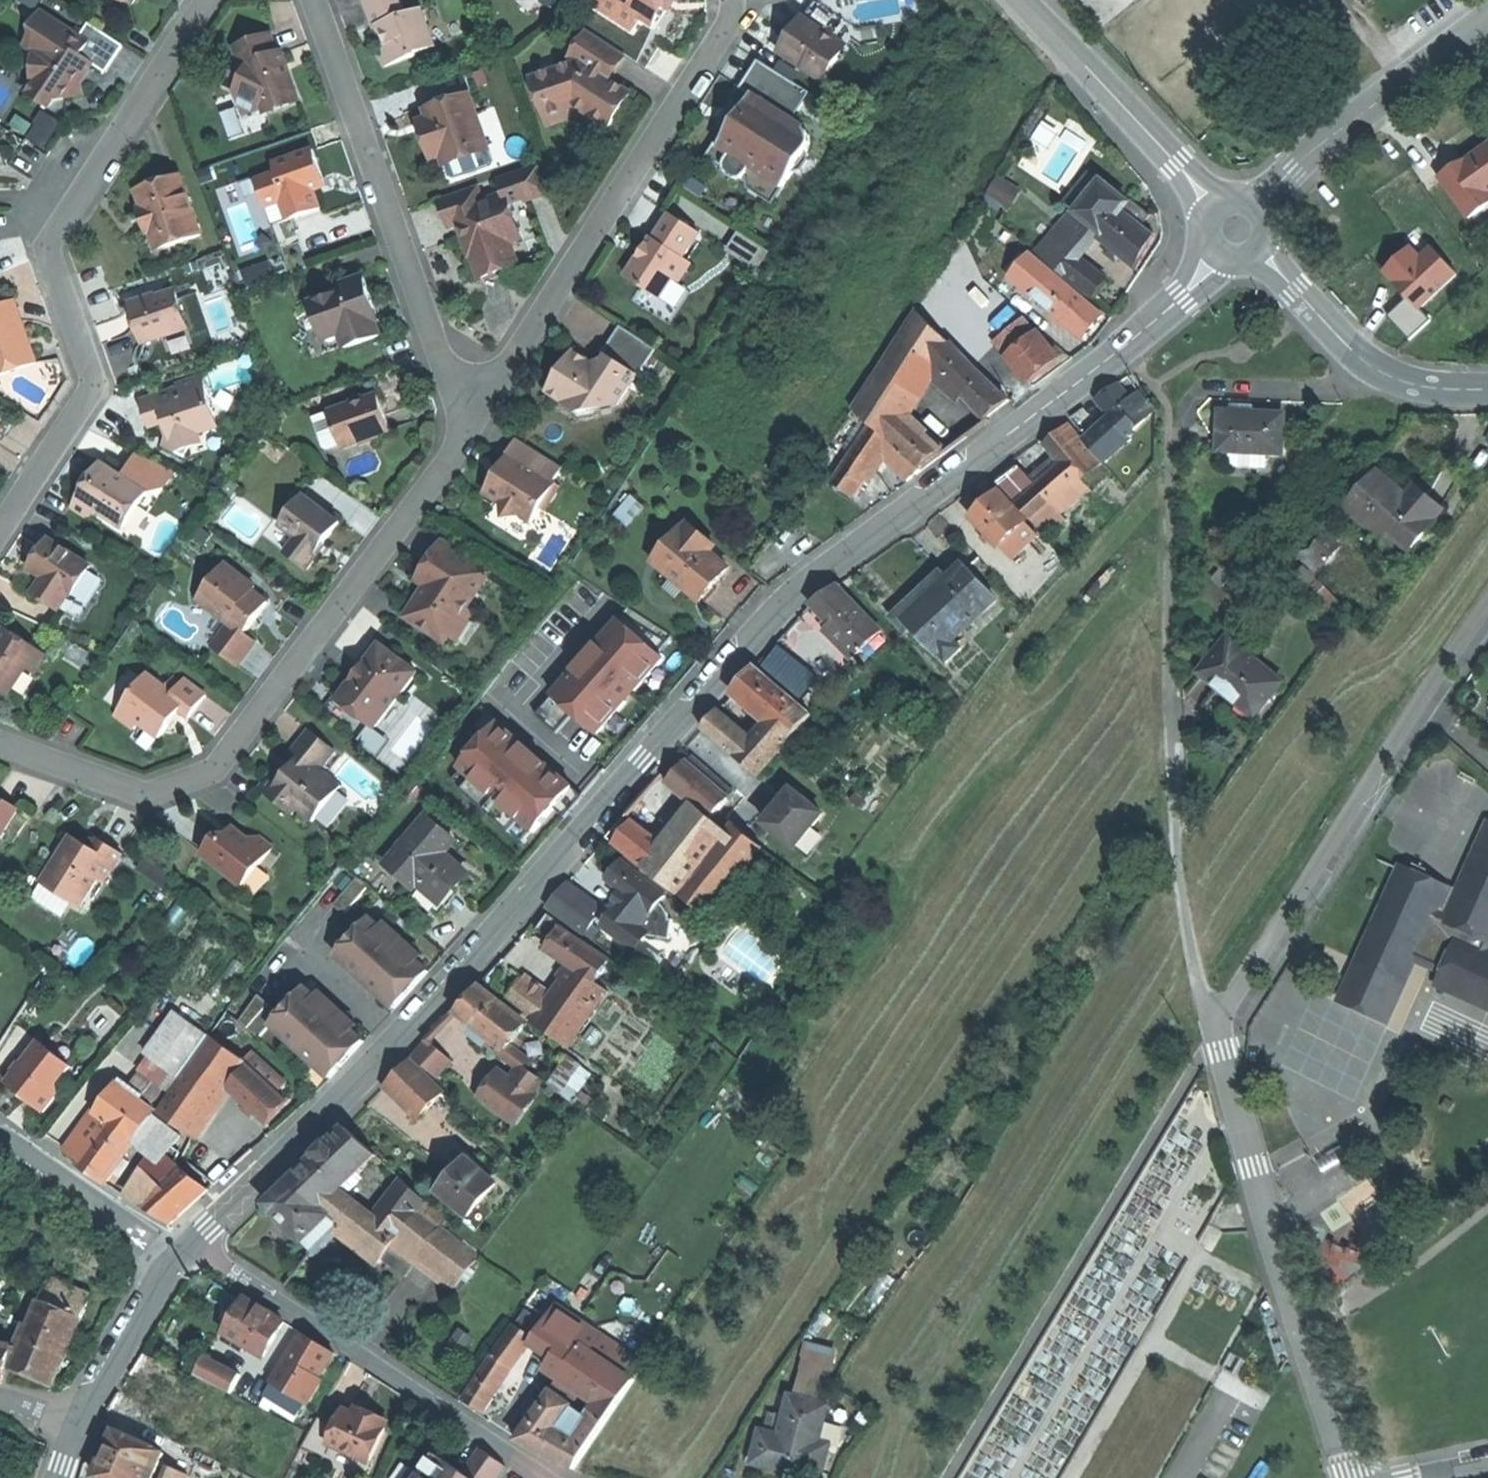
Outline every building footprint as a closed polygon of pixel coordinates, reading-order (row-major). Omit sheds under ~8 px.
[(387,63),(435,47),(428,26),(433,24),(428,8),(407,15),(402,0),(368,0),(376,26),(387,30),(389,36),(391,41),(383,51),(387,63)] [(644,16),(618,0),(606,0),(602,6),(637,27),(644,16)] [(644,16),(656,23),(670,0),(618,0),(644,16)] [(788,55),(827,80),(850,44),(837,36),(835,29),(827,30),(804,16),(797,28),(791,37),(797,41),(788,55)] [(124,47),(89,23),(80,37),(50,17),(30,47),(35,51),(32,83),(27,92),(50,107),(54,102),(67,101),(82,79),(76,75),(87,59),(93,63),(107,72),(124,47)] [(585,61),(538,77),(549,110),(571,104),(578,103),(602,125),(614,124),(623,110),(635,93),(613,79),(604,73),(620,49),(592,31),(575,56),(585,61)] [(268,112),(302,101),(292,73),(285,52),(278,54),(271,35),(240,46),(245,61),(234,64),(236,70),(227,85),(236,91),(244,113),(266,106),(268,112)] [(782,51),(788,55),(797,41),(791,37),(782,51)] [(629,55),(620,49),(604,73),(613,79),(629,55)] [(87,72),(93,63),(87,59),(76,75),(82,79),(87,72)] [(815,93),(761,61),(746,86),(758,93),(749,109),(736,130),(729,126),(719,143),(736,153),(730,163),(732,173),(741,179),(750,178),(756,168),(788,187),(799,168),(805,172),(814,157),(812,129),(798,121),(815,93)] [(472,94),(429,108),(432,117),(436,126),(427,129),(431,141),(436,157),(445,153),(466,146),(469,156),(491,148),(472,94)] [(722,121),(729,126),(736,130),(749,109),(734,100),(727,112),(722,121)] [(575,119),(571,104),(549,110),(553,125),(575,119)] [(42,109),(30,137),(50,146),(62,118),(42,109)] [(423,120),(427,129),(436,126),(432,117),(423,120)] [(1487,204),(1487,139),(1439,174),(1470,217),(1487,204)] [(721,165),(730,163),(736,153),(719,143),(709,159),(721,165)] [(448,163),(469,156),(466,146),(445,153),(448,163)] [(495,160),(491,148),(469,156),(448,163),(452,175),(457,177),(493,164),(495,160)] [(318,150),(278,163),(281,174),(261,180),(269,204),(284,199),(295,196),(301,215),(324,207),(318,189),(315,178),(325,174),(322,163),(318,150)] [(500,178),(506,194),(512,208),(554,192),(542,162),(500,178)] [(778,203),(788,187),(756,168),(750,178),(751,187),(778,203)] [(329,186),(325,174),(315,178),(318,189),(329,186)] [(1010,210),(1022,185),(999,175),(987,200),(1010,210)] [(161,250),(203,236),(183,176),(141,190),(148,208),(141,210),(146,225),(149,234),(155,232),(161,250)] [(1098,234),(1102,236),(1128,204),(1101,182),(1074,214),(1098,234)] [(478,186),(442,200),(453,228),(463,224),(467,234),(464,236),(469,248),(472,256),(475,255),(484,279),(520,264),(512,243),(523,238),(512,208),(506,194),(484,203),(478,186)] [(290,218),(301,215),(295,196),(284,199),(290,218)] [(275,223),(290,218),(284,199),(269,204),(275,223)] [(1102,236),(1099,240),(1109,248),(1121,258),(1135,269),(1144,253),(1153,237),(1152,236),(1154,234),(1142,224),(1148,216),(1130,201),(1128,204),(1102,236)] [(1096,237),(1098,234),(1074,214),(1071,211),(1052,235),(1054,237),(1038,257),(1062,277),(1063,276),(1091,299),(1104,284),(1076,261),(1096,237)] [(629,275),(662,297),(674,278),(682,283),(695,263),(685,257),(701,231),(673,213),(656,240),(653,238),(640,258),(629,275)] [(740,230),(729,249),(762,267),(772,247),(740,230)] [(1036,258),(1038,257),(1054,237),(1052,235),(1034,256),(1036,258)] [(1463,274),(1435,243),(1427,250),(1415,237),(1382,267),(1409,296),(1391,313),(1413,337),(1433,319),(1424,308),(1463,274)] [(1116,263),(1121,258),(1109,248),(1105,254),(1116,263)] [(1010,281),(1032,299),(1051,276),(1029,258),(1010,281)] [(368,274),(344,282),(347,290),(312,302),(315,310),(322,332),(341,325),(344,335),(348,348),(383,336),(378,320),(373,306),(378,305),(374,293),(368,274)] [(1101,318),(1051,276),(1032,299),(1055,318),(1061,323),(1082,340),(1092,328),(1101,318)] [(141,324),(147,344),(165,339),(190,330),(178,290),(134,303),(141,324)] [(37,365),(27,336),(16,301),(0,306),(0,377),(37,365)] [(382,318),(378,305),(373,306),(378,320),(382,318)] [(314,359),(348,348),(344,335),(325,341),(322,332),(315,310),(299,315),(314,359)] [(915,312),(900,335),(920,353),(935,331),(915,312)] [(994,337),(1026,384),(1063,358),(1032,312),(994,337)] [(1057,328),(1061,323),(1055,318),(1051,323),(1057,328)] [(325,341),(344,335),(341,325),(322,332),(325,341)] [(567,370),(554,390),(585,410),(622,404),(658,348),(625,327),(601,365),(579,351),(567,370)] [(195,344),(190,330),(165,339),(169,352),(195,344)] [(901,417),(927,377),(933,368),(939,374),(959,355),(935,331),(920,353),(900,335),(848,416),(864,430),(867,425),(872,429),(885,441),(901,417)] [(1007,402),(959,355),(939,374),(933,368),(927,377),(945,393),(952,386),(963,398),(985,418),(996,410),(1007,402)] [(199,434),(222,429),(204,378),(178,385),(180,390),(144,400),(148,415),(152,429),(168,424),(171,436),(165,446),(188,458),(193,448),(204,446),(199,434)] [(1095,402),(1110,419),(1126,438),(1144,421),(1128,401),(1115,385),(1104,393),(1095,402)] [(952,386),(945,393),(956,405),(963,398),(952,386)] [(1136,393),(1128,401),(1144,421),(1154,413),(1136,393)] [(392,431),(381,396),(335,412),(342,433),(347,446),(362,441),(364,445),(373,441),(382,439),(380,435),(392,431)] [(1242,414),(1221,413),(1219,452),(1229,452),(1258,454),(1281,455),(1283,416),(1254,415),(1254,407),(1248,407),(1242,406),(1242,414)] [(324,439),(342,433),(335,412),(317,418),(324,439)] [(943,454),(901,417),(885,441),(901,454),(920,472),(943,454)] [(1110,419),(1083,443),(1101,463),(1101,464),(1128,440),(1126,438),(1110,419)] [(1060,465),(1077,485),(1101,463),(1083,443),(1081,445),(1064,426),(1043,445),(1060,465)] [(891,468),(901,454),(885,441),(872,429),(854,455),(873,467),(871,471),(875,473),(884,462),(891,468)] [(569,469),(524,439),(514,454),(516,455),(507,469),(491,492),(508,503),(510,518),(522,514),(535,523),(545,509),(550,512),(568,486),(562,481),(569,469)] [(140,452),(123,477),(150,494),(160,500),(176,474),(140,452)] [(1258,470),(1258,454),(1229,452),(1228,469),(1258,470)] [(906,482),(920,472),(901,454),(891,468),(906,482)] [(865,480),(871,471),(873,467),(854,455),(834,485),(853,497),(858,491),(865,480)] [(123,477),(102,464),(88,487),(74,509),(87,518),(104,515),(121,526),(132,509),(138,513),(150,494),(123,477)] [(994,482),(1039,533),(1059,515),(1084,493),(1077,485),(1060,465),(1052,472),(1047,476),(1035,488),(1034,486),(1017,468),(994,482)] [(1376,472),(1345,508),(1381,540),(1387,533),(1409,551),(1433,523),(1431,521),(1440,511),(1413,487),(1405,497),(1395,488),(1376,472)] [(1046,475),(1034,486),(1035,488),(1047,476),(1046,475)] [(876,505),(858,491),(853,497),(849,504),(862,515),(876,505)] [(610,515),(625,530),(648,507),(634,492),(610,515)] [(1039,536),(997,492),(982,507),(970,518),(1000,550),(1002,549),(1014,561),(1039,536)] [(345,523),(307,495),(285,525),(302,537),(290,553),(311,569),(327,546),(345,523)] [(127,530),(138,513),(132,509),(121,526),(127,530)] [(1064,520),(1059,515),(1039,533),(1044,538),(1064,520)] [(654,563),(700,602),(702,600),(714,586),(719,579),(728,569),(710,554),(699,544),(704,537),(689,524),(683,532),(680,530),(663,550),(664,551),(654,563)] [(1308,552),(1324,565),(1339,547),(1324,534),(1308,552)] [(716,547),(704,537),(699,544),(710,554),(716,547)] [(414,616),(448,641),(495,573),(449,541),(432,565),(440,571),(429,585),(433,588),(414,616)] [(44,556),(35,570),(47,577),(37,594),(63,610),(73,594),(75,596),(93,567),(52,542),(44,556)] [(1211,579),(1221,588),(1238,567),(1228,559),(1211,579)] [(925,611),(911,625),(912,626),(938,653),(939,651),(949,661),(963,646),(955,638),(997,597),(963,562),(947,578),(919,605),(925,611)] [(228,564),(201,598),(233,623),(215,646),(239,665),(258,641),(249,634),(260,619),(273,603),(255,589),(257,587),(228,564)] [(422,580),(429,585),(440,571),(432,565),(427,573),(422,580)] [(907,631),(912,626),(911,625),(925,611),(919,605),(947,578),(940,571),(926,586),(894,617),(907,631)] [(718,590),(714,586),(702,600),(706,604),(718,590)] [(825,595),(811,604),(827,620),(833,627),(859,653),(881,632),(836,587),(825,595)] [(572,715),(597,736),(661,659),(656,655),(669,639),(629,605),(535,718),(556,735),(572,715)] [(819,627),(826,634),(833,627),(827,620),(819,627)] [(852,660),(859,653),(833,627),(826,634),(840,648),(852,660)] [(9,630),(0,643),(0,684),(12,693),(27,670),(36,676),(49,658),(9,630)] [(838,650),(840,648),(826,634),(824,636),(838,650)] [(342,700),(381,729),(403,699),(422,673),(378,640),(361,663),(366,667),(372,671),(364,681),(359,678),(342,700)] [(1226,640),(1198,675),(1218,690),(1229,699),(1254,719),(1266,703),(1282,683),(1226,640)] [(757,667),(784,690),(801,669),(775,646),(757,667)] [(362,673),(359,678),(364,681),(372,671),(366,667),(362,673)] [(735,692),(770,723),(776,728),(796,704),(790,699),(788,701),(753,671),(744,681),(735,692)] [(787,690),(798,699),(815,680),(804,671),(787,690)] [(149,674),(120,715),(140,729),(143,724),(164,739),(174,724),(184,711),(194,718),(210,695),(189,680),(186,684),(175,676),(167,687),(149,674)] [(417,708),(403,699),(381,729),(342,700),(339,697),(329,710),(376,744),(396,737),(417,708)] [(1259,722),(1254,719),(1229,699),(1222,707),(1252,731),(1259,722)] [(1271,707),(1266,703),(1254,719),(1259,722),(1271,707)] [(752,745),(716,714),(701,731),(758,779),(811,717),(796,704),(776,728),(770,723),(752,745)] [(468,736),(479,745),(459,768),(461,770),(472,780),(462,791),(461,792),(510,834),(511,833),(521,822),(532,831),(533,833),(554,809),(565,819),(574,809),(583,798),(486,715),(468,736)] [(265,789),(298,815),(302,809),(318,822),(321,818),(342,791),(346,786),(325,770),(340,750),(314,730),(296,752),(303,758),(297,766),(292,772),(284,765),(265,789)] [(690,803),(699,810),(710,820),(727,800),(733,793),(691,758),(669,785),(690,803)] [(451,781),(462,791),(472,780),(461,770),(451,781)] [(356,802),(342,791),(321,818),(335,829),(356,802)] [(764,825),(795,850),(822,816),(791,791),(776,809),(764,825)] [(737,797),(733,793),(727,800),(731,803),(737,797)] [(1,840),(20,810),(0,797),(0,839),(1,840)] [(685,809),(694,816),(699,810),(690,803),(685,809)] [(678,835),(664,852),(648,871),(671,890),(689,868),(694,872),(726,833),(710,820),(699,810),(694,816),(678,835)] [(427,819),(387,865),(409,884),(414,888),(418,884),(438,901),(449,888),(453,891),(466,876),(443,855),(454,843),(427,819)] [(609,839),(633,859),(649,840),(624,820),(609,839)] [(522,842),(532,831),(521,822),(511,833),(522,842)] [(1475,853),(1485,857),(1486,855),(1487,856),(1487,823),(1475,853)] [(732,825),(726,833),(694,872),(689,868),(671,890),(706,919),(763,851),(732,825)] [(205,855),(247,886),(275,848),(260,837),(250,836),(237,827),(230,837),(219,837),(213,845),(205,855)] [(72,900),(81,905),(97,879),(105,884),(123,855),(100,840),(93,851),(84,845),(74,839),(46,884),(72,900)] [(633,859),(648,871),(664,852),(649,840),(633,859)] [(285,857),(275,848),(247,886),(260,898),(275,879),(270,876),(285,857)] [(1475,853),(1458,891),(1468,896),(1485,857),(1475,853)] [(1487,1006),(1487,954),(1483,951),(1487,940),(1487,856),(1486,855),(1485,857),(1468,896),(1458,891),(1455,897),(1446,917),(1425,908),(1434,888),(1436,883),(1399,867),(1358,959),(1394,975),(1404,953),(1411,957),(1444,971),(1439,984),(1484,1004),(1487,1006)] [(627,860),(624,864),(637,875),(640,871),(627,860)] [(627,897),(650,915),(659,904),(668,893),(640,871),(637,875),(624,864),(622,862),(614,871),(607,880),(627,897)] [(1401,863),(1399,867),(1436,883),(1434,888),(1440,891),(1444,882),(1401,863)] [(60,919),(72,900),(46,884),(33,875),(21,894),(60,919)] [(471,880),(466,876),(453,891),(449,888),(438,901),(418,884),(414,888),(409,884),(406,888),(439,917),(459,894),(471,880)] [(334,905),(345,915),(368,889),(357,879),(334,905)] [(568,885),(548,908),(585,937),(594,925),(593,918),(600,909),(568,885)] [(1440,891),(1434,888),(1425,908),(1446,917),(1455,897),(1440,891)] [(616,901),(620,906),(626,899),(621,895),(616,901)] [(666,911),(659,904),(650,915),(627,897),(626,899),(620,906),(603,927),(623,944),(633,943),(639,935),(669,941),(674,923),(669,922),(669,917),(666,911)] [(538,931),(553,941),(561,929),(563,930),(565,926),(549,915),(538,931)] [(336,955),(395,1010),(429,973),(369,919),(336,955)] [(567,965),(574,969),(595,984),(610,962),(563,930),(561,929),(553,941),(546,950),(567,965)] [(1400,982),(1411,957),(1404,953),(1394,975),(1358,959),(1356,963),(1400,982)] [(1383,1021),(1400,982),(1356,963),(1339,1001),(1383,1021)] [(559,977),(565,981),(574,969),(567,965),(559,977)] [(517,991),(507,1003),(569,1047),(608,993),(595,984),(574,969),(565,981),(559,990),(554,997),(545,1010),(517,991)] [(529,977),(517,991),(545,1010),(554,997),(529,977)] [(458,1012),(506,1051),(527,1026),(479,987),(458,1012)] [(271,1025),(330,1080),(364,1044),(305,988),(281,1015),(271,1025)] [(258,1039),(271,1025),(281,1015),(259,995),(237,1018),(258,1039)] [(146,1056),(180,1080),(209,1038),(175,1014),(146,1056)] [(53,1036),(44,1048),(68,1067),(78,1055),(53,1036)] [(194,1138),(228,1090),(247,1064),(212,1039),(158,1115),(192,1140),(194,1138)] [(429,1043),(411,1061),(422,1072),(440,1053),(429,1043)] [(27,1101),(44,1114),(59,1095),(58,1086),(71,1069),(68,1067),(44,1048),(39,1044),(7,1086),(27,1101)] [(228,1090),(269,1124),(278,1113),(288,1102),(279,1095),(288,1084),(253,1054),(247,1064),(228,1090)] [(386,1087),(420,1119),(444,1094),(422,1072),(411,1061),(386,1087)] [(481,1100),(511,1123),(533,1096),(531,1094),(541,1081),(520,1064),(509,1078),(502,1073),(491,1086),(481,1100)] [(142,1073),(132,1087),(155,1103),(165,1089),(142,1073)] [(82,1163),(80,1167),(91,1175),(105,1185),(135,1143),(168,1167),(173,1171),(177,1165),(181,1155),(173,1150),(182,1138),(154,1118),(156,1114),(119,1087),(98,1116),(110,1125),(82,1163)] [(65,1151),(82,1163),(110,1125),(98,1116),(92,1112),(65,1151)] [(316,1158),(287,1186),(320,1209),(336,1189),(340,1193),(377,1157),(346,1129),(316,1158)] [(233,1168),(194,1138),(192,1140),(182,1160),(214,1186),(233,1168)] [(464,1157),(453,1170),(457,1174),(449,1183),(440,1194),(466,1216),(468,1218),(480,1203),(496,1184),(464,1157)] [(132,1201),(145,1208),(185,1172),(177,1165),(173,1171),(168,1167),(146,1172),(132,1201)] [(209,1191),(185,1172),(145,1208),(172,1225),(209,1191)] [(402,1182),(385,1203),(406,1219),(422,1198),(402,1182)] [(320,1209),(287,1186),(266,1206),(304,1245),(306,1243),(312,1249),(338,1224),(320,1209)] [(336,1189),(320,1209),(338,1224),(341,1226),(359,1240),(375,1221),(372,1219),(340,1193),(336,1189)] [(385,1203),(372,1219),(375,1221),(359,1240),(382,1259),(386,1255),(399,1238),(422,1257),(458,1286),(481,1257),(442,1226),(441,1228),(426,1217),(434,1207),(422,1198),(406,1219),(385,1203)] [(490,1212),(480,1203),(468,1218),(466,1216),(462,1221),(474,1231),(490,1212)] [(448,1219),(434,1207),(426,1217),(441,1228),(442,1226),(448,1219)] [(379,1264),(382,1259),(359,1240),(341,1226),(337,1230),(379,1264)] [(405,1278),(417,1263),(422,1257),(399,1238),(386,1255),(382,1259),(405,1278)] [(453,1293),(458,1286),(422,1257),(417,1263),(453,1293)] [(49,1273),(40,1296),(81,1313),(91,1290),(49,1273)] [(21,1342),(12,1363),(53,1380),(81,1313),(40,1296),(21,1342)] [(225,1334),(264,1357),(284,1322),(265,1311),(245,1299),(225,1334)] [(561,1357),(562,1372),(581,1345),(592,1329),(557,1305),(534,1339),(561,1357)] [(513,1370),(531,1343),(534,1339),(515,1326),(494,1357),(513,1370)] [(592,1329),(581,1345),(635,1381),(645,1365),(592,1329)] [(453,1344),(462,1351),(471,1339),(462,1332),(453,1344)] [(333,1352),(301,1333),(271,1383),(305,1404),(321,1378),(318,1377),(333,1352)] [(558,1361),(561,1357),(534,1339),(531,1343),(558,1361)] [(12,1363),(21,1342),(0,1340),(0,1376),(6,1377),(12,1363)] [(591,1414),(605,1424),(635,1381),(581,1345),(562,1372),(559,1378),(560,1378),(580,1392),(598,1404),(591,1414)] [(214,1387),(143,1354),(118,1393),(165,1415),(157,1432),(186,1446),(214,1387)] [(483,1413),(513,1370),(494,1357),(464,1400),(473,1406),(483,1413)] [(559,1378),(562,1372),(561,1357),(558,1361),(551,1372),(559,1378)] [(197,1377),(215,1385),(228,1391),(230,1392),(239,1374),(206,1358),(197,1377)] [(802,1371),(796,1400),(821,1405),(827,1377),(802,1371)] [(560,1378),(550,1392),(570,1406),(580,1392),(560,1378)] [(215,1385),(214,1387),(186,1446),(199,1452),(228,1391),(215,1385)] [(555,1429),(570,1406),(550,1392),(518,1440),(529,1446),(539,1452),(555,1429)] [(753,1466),(784,1473),(808,1477),(811,1477),(813,1472),(823,1474),(829,1445),(819,1443),(827,1406),(821,1405),(796,1400),(789,1398),(781,1437),(761,1433),(753,1466)] [(357,1406),(353,1414),(361,1418),(363,1414),(386,1425),(388,1420),(375,1414),(357,1406)] [(328,1444),(369,1462),(386,1425),(363,1414),(361,1418),(353,1414),(343,1409),(336,1426),(328,1444)] [(577,1469),(605,1424),(591,1414),(575,1438),(558,1462),(565,1465),(577,1469)] [(321,1458),(328,1444),(336,1426),(316,1417),(302,1449),(321,1458)] [(539,1452),(558,1462),(575,1438),(555,1429),(539,1452)] [(157,1451),(158,1449),(117,1432),(111,1447),(109,1446),(105,1455),(101,1464),(103,1465),(98,1477),(146,1477),(157,1451)] [(369,1462),(328,1444),(321,1458),(320,1461),(358,1477),(362,1477),(369,1462)] [(480,1449),(463,1473),(433,1453),(416,1477),(496,1477),(505,1466),(492,1457),(480,1449)] [(157,1451),(146,1477),(156,1477),(166,1455),(157,1451)]
